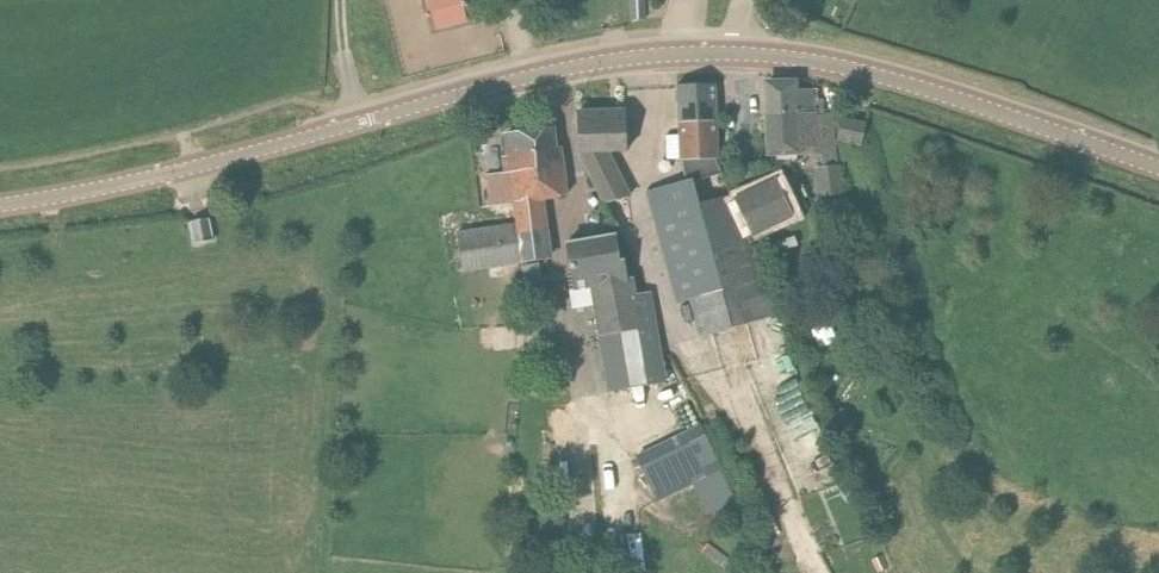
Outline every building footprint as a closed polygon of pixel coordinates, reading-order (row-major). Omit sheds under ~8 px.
[(387,12),(424,4),(426,17),(430,17),(434,33),(435,32),(435,30),(450,26),(450,29),(452,28),(451,26),(470,21),(465,0),(384,0),(387,12)] [(632,21),(645,20),(644,0),(631,0),(632,21)] [(768,114),(828,112),(828,94),(813,95),(813,90),(796,90),(795,81),(766,82),(768,114)] [(678,84),(678,122),(715,122),(714,84),(678,84)] [(627,151),(626,135),(625,111),(577,113),(578,151),(605,202),(631,195),(610,151),(627,151)] [(829,147),(828,118),(828,112),(768,114),(769,154),(793,153),(801,153),(801,149),(819,148),(823,166),(815,167),(818,198),(844,195),(841,165),(838,165),(833,166),(829,147)] [(860,148),(865,125),(842,120),(837,143),(860,148)] [(715,158),(715,122),(678,122),(679,159),(681,159),(715,158)] [(544,153),(543,152),(545,151),(544,148),(546,146),(547,145),(550,144),(553,144),(554,146),(555,147),(556,148),(556,150),(558,150),(556,129),(541,131),(506,135),(508,154),(502,155),(504,172),(486,174),(489,206),(514,204),(514,205),(515,205),(513,187),(519,186),(517,171),(527,170),(525,154),(544,153)] [(514,205),(515,223),(517,232),(547,228),(543,198),(567,195),(560,149),(558,150),(556,150),(545,151),(543,152),(544,153),(525,154),(527,170),(517,171),(519,186),(513,187),(515,205),(514,205)] [(782,315),(753,237),(737,195),(734,196),(699,204),(693,182),(723,174),(715,158),(681,159),(686,180),(646,191),(677,303),(690,300),(700,337),(782,315)] [(737,195),(753,237),(794,218),(777,179),(776,177),(738,195),(737,195)] [(211,218),(190,222),(194,245),(214,241),(211,218)] [(551,258),(547,228),(517,232),(515,223),(457,231),(464,271),(551,258)] [(574,289),(591,286),(626,278),(623,260),(619,261),(615,235),(567,243),(574,289)] [(632,277),(626,278),(591,286),(609,390),(667,380),(650,292),(635,295),(632,277)] [(853,424),(843,408),(835,413),(845,429),(853,424)] [(636,456),(659,502),(723,470),(701,425),(636,456)] [(837,488),(843,500),(854,494),(848,483),(837,488)] [(860,527),(865,538),(875,535),(871,524),(860,527)]
